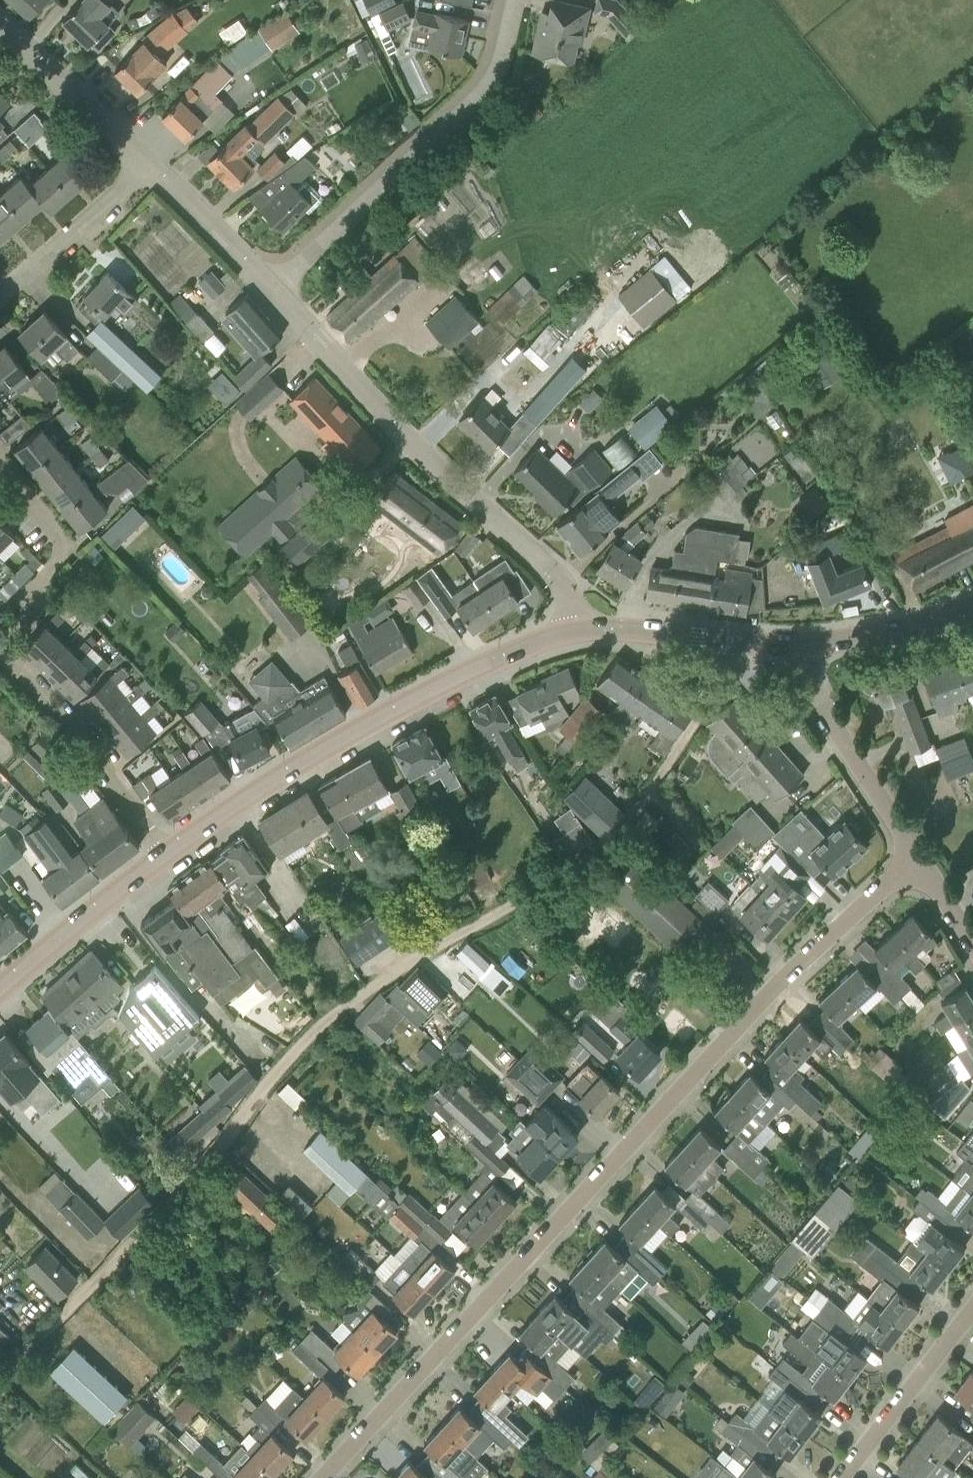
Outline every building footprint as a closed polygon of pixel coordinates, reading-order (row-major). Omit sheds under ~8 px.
[(29,18),(43,3),(46,0),(10,0),(29,18)] [(121,12),(110,3),(112,0),(83,0),(77,6),(63,20),(88,45),(91,42),(98,50),(116,32),(109,24),(121,12)] [(572,4),(554,0),(553,0),(550,13),(542,12),(533,52),(573,60),(581,25),(585,26),(589,8),(572,4)] [(628,39),(643,26),(619,0),(596,0),(594,12),(607,15),(628,39)] [(387,28),(410,17),(403,1),(379,12),(387,28)] [(129,56),(115,71),(138,93),(167,63),(158,54),(198,20),(187,7),(173,15),(152,33),(129,56)] [(176,102),(162,117),(185,139),(199,124),(203,121),(222,101),(222,100),(215,93),(232,74),(241,67),(271,48),(272,50),(301,31),(288,11),(259,29),(217,60),(176,102)] [(429,48),(440,51),(459,55),(468,20),(437,13),(436,16),(417,11),(413,27),(432,31),(429,48)] [(229,42),(249,30),(241,16),(221,28),(229,42)] [(234,187),(248,173),(253,168),(252,166),(257,160),(246,148),(257,137),(263,142),(294,112),(279,97),(230,144),(228,143),(223,147),(209,161),(234,187)] [(34,111),(14,129),(17,133),(21,136),(40,119),(41,119),(34,111)] [(294,155),(313,144),(307,134),(288,146),(294,155)] [(6,160),(18,149),(10,140),(0,148),(0,152),(6,160)] [(68,150),(53,163),(48,168),(71,194),(91,176),(68,150)] [(268,179),(285,162),(276,152),(258,169),(268,179)] [(302,181),(296,187),(295,186),(315,166),(306,156),(297,161),(268,182),(277,194),(260,210),(283,232),(306,209),(310,213),(321,201),(321,195),(307,181),(302,181)] [(51,211),(71,194),(48,168),(29,184),(22,175),(21,176),(51,211)] [(21,176),(1,193),(24,219),(43,202),(51,211),(21,176)] [(24,219),(1,193),(0,194),(0,231),(4,236),(24,219)] [(350,342),(365,329),(418,280),(408,269),(395,254),(371,275),(362,265),(340,285),(349,296),(326,316),(350,342)] [(676,299),(692,287),(668,256),(651,269),(651,268),(618,294),(644,327),(677,300),(676,299)] [(201,279),(216,296),(228,285),(213,268),(201,279)] [(162,375),(101,319),(115,304),(127,315),(139,301),(107,272),(84,297),(88,300),(80,309),(108,335),(98,345),(123,368),(147,391),(162,375)] [(502,325),(539,291),(524,275),(487,310),(502,325)] [(271,365),(261,353),(282,334),(247,294),(225,312),(233,321),(228,325),(256,356),(233,377),(244,389),(271,365)] [(477,320),(457,297),(428,324),(448,346),(477,320)] [(20,333),(34,348),(41,356),(53,345),(67,360),(78,349),(44,311),(20,333)] [(214,332),(197,312),(185,322),(202,342),(214,332)] [(536,335),(522,350),(544,370),(557,355),(549,348),(559,338),(546,327),(537,336),(536,335)] [(98,345),(87,356),(112,380),(123,368),(98,345)] [(17,362),(5,346),(0,350),(0,382),(5,388),(12,383),(20,392),(32,381),(48,401),(49,403),(63,391),(42,369),(31,377),(17,362)] [(825,385),(843,373),(829,351),(810,363),(825,385)] [(753,371),(741,380),(755,400),(767,391),(753,371)] [(314,377),(290,400),(327,439),(321,444),(351,476),(381,448),(314,377)] [(226,403),(240,389),(229,378),(214,391),(226,403)] [(537,424),(567,391),(553,378),(523,411),(537,424)] [(483,396),(459,421),(488,450),(497,442),(510,455),(537,424),(523,411),(508,427),(499,417),(501,415),(483,396)] [(658,404),(648,412),(664,432),(674,425),(658,404)] [(68,426),(76,419),(77,419),(67,406),(58,414),(68,426)] [(13,421),(0,432),(0,437),(6,445),(22,432),(30,426),(22,415),(13,421)] [(31,469),(59,447),(42,426),(14,448),(31,469)] [(621,434),(602,450),(617,469),(636,453),(621,434)] [(829,435),(806,448),(820,470),(842,456),(829,435)] [(90,455),(99,447),(91,436),(81,444),(90,455)] [(953,482),(972,471),(972,438),(939,457),(953,482)] [(47,490),(75,468),(59,447),(31,469),(47,490)] [(99,447),(90,455),(100,467),(109,460),(99,447)] [(579,498),(613,470),(595,448),(565,473),(538,447),(514,470),(537,493),(534,496),(554,515),(568,500),(573,505),(579,498)] [(708,481),(725,501),(733,494),(739,501),(748,493),(741,485),(756,473),(751,466),(749,468),(738,454),(732,458),(729,454),(717,464),(721,470),(708,481)] [(80,531),(96,518),(108,509),(98,497),(105,490),(118,493),(127,485),(135,493),(148,478),(129,459),(91,488),(64,510),(80,531)] [(608,503),(640,476),(629,463),(596,491),(597,492),(596,494),(595,493),(585,502),(585,501),(556,525),(580,553),(608,530),(608,529),(611,526),(601,514),(611,506),(608,503)] [(282,469),(218,526),(246,556),(273,532),(282,542),(297,528),(287,518),(305,501),(323,486),(306,467),(299,474),(302,477),(295,484),(282,469)] [(64,510),(91,488),(75,468),(47,490),(64,510)] [(394,471),(370,501),(438,554),(462,524),(394,471)] [(816,486),(797,502),(813,520),(831,504),(816,486)] [(134,501),(117,518),(129,530),(146,514),(134,501)] [(905,574),(915,592),(972,560),(972,504),(944,521),(947,525),(894,554),(905,574)] [(326,510),(272,557),(284,571),(296,561),(298,564),(340,527),(326,510)] [(625,585),(636,568),(641,559),(620,546),(629,537),(634,542),(646,531),(655,523),(648,515),(638,522),(614,542),(613,542),(608,550),(597,567),(625,585)] [(14,534),(0,520),(0,547),(14,534)] [(710,607),(714,577),(717,559),(759,566),(763,564),(764,560),(747,557),(750,540),(738,538),(739,533),(696,526),(687,533),(684,551),(675,550),(671,569),(652,566),(650,577),(647,597),(710,607)] [(469,529),(455,548),(453,551),(460,561),(480,537),(469,529)] [(871,583),(864,565),(863,562),(837,572),(829,554),(846,547),(840,533),(808,545),(814,558),(807,561),(824,602),(871,583)] [(26,563),(16,574),(23,581),(34,570),(26,563)] [(300,611),(264,564),(248,576),(263,595),(258,599),(280,627),(300,611)] [(480,591),(496,614),(531,591),(516,568),(503,577),(499,571),(489,577),(493,582),(480,591)] [(427,570),(416,578),(423,588),(436,579),(429,569),(427,570)] [(714,577),(710,607),(746,613),(759,612),(759,609),(764,609),(763,578),(752,578),(753,573),(726,569),(725,579),(714,577)] [(12,592),(23,581),(16,574),(5,585),(12,592)] [(429,599),(415,579),(403,588),(417,608),(429,599)] [(459,607),(463,613),(474,629),(496,614),(480,591),(473,580),(461,589),(464,594),(455,601),(459,607)] [(447,589),(432,600),(445,617),(459,607),(455,601),(451,595),(447,589)] [(348,624),(375,672),(375,673),(413,650),(394,620),(370,635),(364,624),(377,616),(372,609),(348,624)] [(53,630),(63,619),(56,612),(21,648),(39,666),(64,640),(53,630)] [(39,666),(57,682),(93,645),(86,639),(74,650),(64,640),(39,666)] [(379,694),(354,650),(351,644),(338,651),(347,666),(350,664),(352,667),(338,675),(356,707),(379,694)] [(74,700),(88,685),(110,663),(103,656),(92,668),(81,657),(93,645),(57,682),(74,700)] [(923,672),(929,690),(939,716),(959,709),(955,698),(972,692),(972,653),(964,657),(923,672)] [(627,705),(649,676),(618,655),(598,685),(619,701),(609,715),(622,724),(633,709),(627,705)] [(910,751),(929,744),(930,743),(899,662),(867,675),(883,717),(895,713),(910,751)] [(81,700),(96,719),(138,684),(126,695),(116,683),(129,673),(123,665),(81,700)] [(272,666),(251,683),(263,697),(253,706),(264,719),(268,723),(274,719),(280,729),(291,746),(318,729),(346,713),(336,696),(324,676),(301,690),(292,680),(291,682),(288,684),(272,666)] [(580,693),(576,685),(569,667),(550,675),(551,678),(518,693),(529,720),(540,715),(543,723),(568,712),(562,700),(580,693)] [(695,709),(649,676),(627,705),(633,709),(622,724),(632,731),(638,725),(632,720),(638,712),(661,728),(650,744),(664,754),(675,738),(672,736),(695,709)] [(96,719),(112,738),(141,713),(132,702),(144,692),(138,684),(96,719)] [(470,709),(480,726),(487,737),(493,733),(510,761),(522,753),(506,725),(511,722),(495,695),(470,709)] [(587,696),(560,730),(580,746),(607,712),(587,696)] [(711,757),(712,759),(728,776),(729,775),(734,781),(736,779),(756,801),(768,790),(776,799),(804,773),(735,697),(706,722),(715,731),(713,733),(711,735),(710,737),(709,739),(709,742),(708,744),(708,747),(708,749),(709,752),(710,754),(711,757)] [(200,700),(186,713),(203,733),(217,720),(200,700)] [(154,703),(141,713),(112,738),(127,757),(157,733),(147,721),(160,710),(154,703)] [(258,728),(268,723),(264,719),(256,724),(241,732),(234,718),(223,724),(230,737),(229,738),(243,764),(270,750),(258,728)] [(425,726),(392,744),(402,761),(410,776),(420,771),(426,781),(439,774),(448,789),(460,782),(446,755),(441,758),(434,744),(425,726)] [(33,745),(49,761),(51,763),(63,751),(45,733),(33,745)] [(184,750),(182,751),(210,792),(231,778),(203,737),(195,742),(204,756),(193,764),(184,750)] [(63,776),(51,763),(49,761),(44,766),(28,750),(23,756),(52,784),(71,801),(82,815),(85,812),(121,859),(139,846),(104,799),(92,808),(66,773),(63,776)] [(190,806),(210,792),(182,751),(175,756),(184,769),(171,778),(190,806)] [(942,763),(948,778),(972,768),(972,760),(970,752),(942,763)] [(370,755),(338,775),(356,806),(363,818),(380,808),(373,795),(388,786),(380,773),(370,755)] [(142,778),(151,792),(170,820),(190,806),(171,778),(160,786),(151,772),(142,778)] [(364,820),(363,818),(356,806),(338,775),(319,786),(324,795),(346,831),(364,820)] [(620,816),(582,778),(563,797),(601,835),(620,816)] [(391,791),(390,792),(394,800),(400,810),(415,803),(417,801),(407,783),(391,791)] [(71,801),(52,784),(41,791),(57,812),(71,801)] [(352,841),(346,831),(324,795),(313,801),(307,791),(260,820),(271,837),(281,852),(314,831),(314,830),(325,823),(340,848),(352,841)] [(756,849),(774,832),(750,805),(732,821),(744,833),(743,834),(756,849)] [(645,835),(658,819),(646,810),(634,826),(645,835)] [(103,873),(121,859),(85,812),(82,815),(75,820),(91,841),(83,847),(103,873)] [(39,814),(29,821),(35,828),(81,889),(99,876),(87,860),(79,849),(71,855),(44,821),(39,814)] [(63,903),(81,889),(35,828),(29,821),(20,829),(25,835),(24,836),(51,870),(43,877),(63,903)] [(580,821),(551,842),(564,859),(592,839),(580,821)] [(780,844),(783,847),(811,873),(813,875),(825,864),(834,875),(851,859),(854,862),(865,852),(862,849),(866,845),(855,832),(858,829),(850,821),(847,824),(844,821),(826,838),(814,824),(802,836),(787,821),(772,835),(781,843),(780,844)] [(0,870),(23,854),(6,831),(0,836),(0,870)] [(689,846),(675,831),(666,839),(684,859),(690,853),(686,849),(689,846)] [(267,895),(255,879),(272,866),(264,856),(260,859),(242,834),(221,850),(223,851),(211,860),(230,885),(228,886),(240,902),(241,901),(245,899),(259,914),(271,905),(265,897),(267,895)] [(751,883),(786,915),(805,895),(795,885),(808,871),(811,874),(811,873),(783,847),(751,883)] [(168,889),(175,898),(188,915),(198,908),(217,935),(213,938),(220,947),(239,974),(212,994),(220,1005),(258,976),(266,986),(279,976),(270,966),(275,962),(268,953),(269,952),(260,942),(253,947),(226,910),(231,907),(220,892),(228,886),(230,885),(211,860),(209,858),(168,889)] [(459,872),(468,890),(493,878),(483,859),(459,872)] [(610,888),(683,956),(710,927),(637,859),(610,888)] [(0,870),(0,890),(9,883),(0,870)] [(728,900),(708,881),(695,894),(714,915),(728,900)] [(767,936),(786,915),(751,883),(730,905),(748,921),(749,920),(767,936)] [(182,975),(220,947),(213,938),(217,935),(198,908),(188,915),(175,898),(140,923),(180,977),(182,975)] [(27,932),(8,909),(6,911),(0,903),(0,955),(27,932)] [(411,928),(400,912),(395,903),(340,938),(357,964),(411,928)] [(913,913),(893,931),(919,958),(937,941),(932,934),(913,913)] [(925,965),(919,958),(893,931),(874,948),(881,956),(872,964),(902,994),(912,985),(901,974),(909,966),(916,973),(925,965)] [(203,981),(212,994),(239,974),(220,947),(182,975),(192,989),(203,981)] [(91,951),(61,977),(86,1004),(90,1008),(98,1018),(105,1012),(108,1015),(115,1008),(112,1005),(118,1000),(120,997),(111,987),(118,981),(91,951)] [(894,1002),(902,994),(872,964),(863,972),(857,964),(838,982),(859,1005),(877,988),(880,990),(881,989),(894,1002)] [(129,987),(118,1012),(155,1055),(199,1017),(155,965),(129,987)] [(418,966),(400,986),(428,1013),(446,994),(418,966)] [(954,969),(937,979),(943,988),(960,978),(954,969)] [(61,979),(45,994),(72,1023),(70,1026),(79,1036),(98,1018),(90,1008),(86,1004),(61,977),(60,978),(61,979)] [(841,1021),(859,1005),(838,982),(819,999),(825,1007),(816,1016),(846,1047),(854,1039),(841,1025),(843,1024),(841,1021)] [(944,1030),(955,1023),(972,1012),(972,998),(965,986),(941,1001),(949,1013),(934,1022),(941,1032),(944,1030)] [(390,1030),(405,1014),(380,991),(354,1021),(364,1030),(361,1032),(368,1039),(371,1037),(379,1045),(388,1035),(391,1031),(390,1030)] [(74,1087),(87,1075),(97,1087),(101,1084),(110,1094),(119,1086),(63,1022),(61,1024),(49,1010),(27,1028),(37,1040),(27,1049),(48,1073),(56,1066),(74,1087)] [(972,1042),(972,1012),(955,1023),(969,1044),(972,1042)] [(839,1053),(846,1047),(816,1016),(807,1025),(799,1018),(782,1037),(804,1057),(814,1047),(823,1055),(832,1046),(839,1053)] [(617,1056),(624,1062),(639,1076),(660,1053),(622,1017),(612,1028),(629,1044),(617,1056)] [(603,1060),(614,1048),(582,1020),(572,1032),(603,1060)] [(29,1060),(5,1032),(1,1035),(2,1036),(4,1034),(6,1036),(0,1041),(0,1085),(0,1084),(10,1096),(20,1088),(42,1113),(60,1098),(29,1060)] [(799,1081),(804,1075),(795,1067),(804,1057),(782,1037),(764,1056),(772,1063),(764,1072),(791,1096),(811,1114),(823,1102),(799,1081)] [(969,1044),(958,1051),(957,1052),(971,1074),(972,1072),(972,1042),(969,1044)] [(531,1046),(519,1059),(550,1089),(562,1076),(531,1046)] [(865,1049),(859,1056),(867,1063),(873,1056),(865,1049)] [(903,1066),(882,1049),(867,1064),(878,1074),(881,1070),(894,1080),(901,1071),(900,1070),(903,1066)] [(537,1103),(550,1089),(519,1059),(505,1074),(537,1103)] [(566,1085),(582,1101),(597,1114),(619,1091),(587,1062),(566,1085)] [(247,1067),(231,1082),(242,1093),(258,1079),(247,1067)] [(909,1077),(901,1071),(894,1080),(902,1086),(909,1077)] [(767,1123),(791,1096),(764,1072),(757,1079),(750,1072),(732,1091),(767,1123)] [(971,1088),(961,1078),(930,1105),(945,1118),(971,1088)] [(299,1106),(308,1095),(291,1080),(281,1091),(299,1106)] [(446,1080),(434,1092),(488,1144),(506,1125),(463,1084),(457,1090),(446,1080)] [(496,1223),(516,1202),(493,1181),(508,1165),(487,1145),(488,1144),(434,1092),(428,1087),(417,1099),(432,1113),(435,1109),(448,1121),(444,1125),(484,1163),(479,1168),(482,1171),(463,1192),(496,1223)] [(750,1142),(767,1123),(732,1091),(715,1110),(739,1133),(749,1142),(750,1142)] [(220,1094),(202,1110),(214,1123),(232,1107),(220,1094)] [(577,1135),(544,1103),(525,1124),(558,1155),(559,1154),(563,1154),(569,1147),(569,1144),(577,1135)] [(910,1104),(901,1115),(912,1124),(921,1113),(910,1104)] [(960,1111),(956,1118),(967,1126),(971,1120),(960,1111)] [(955,1120),(948,1129),(963,1140),(968,1131),(955,1120)] [(539,1176),(558,1155),(525,1124),(515,1136),(514,1135),(506,1144),(518,1155),(517,1155),(539,1176)] [(184,1126),(166,1142),(178,1155),(196,1139),(184,1126)] [(700,1126),(682,1145),(716,1176),(724,1168),(712,1157),(722,1147),(700,1126)] [(351,1195),(358,1187),(369,1176),(321,1130),(303,1149),(351,1195)] [(770,1161),(750,1142),(749,1142),(739,1133),(731,1142),(762,1170),(770,1161)] [(971,1133),(965,1142),(972,1148),(972,1135),(971,1133)] [(762,1170),(731,1142),(723,1149),(754,1178),(762,1170)] [(965,1142),(957,1153),(966,1159),(952,1178),(961,1185),(963,1187),(972,1194),(972,1148),(965,1142)] [(699,1196),(716,1176),(682,1145),(665,1164),(699,1196)] [(823,1162),(818,1168),(832,1180),(837,1174),(823,1162)] [(289,1214),(239,1168),(223,1185),(273,1231),(289,1214)] [(836,1228),(860,1199),(839,1182),(814,1211),(816,1212),(836,1228)] [(637,1204),(659,1224),(670,1235),(679,1224),(668,1214),(676,1205),(654,1185),(637,1204)] [(963,1187),(961,1185),(947,1204),(938,1196),(928,1188),(920,1199),(947,1220),(953,1212),(972,1227),(972,1194),(963,1187)] [(122,1238),(157,1204),(139,1186),(104,1219),(122,1238)] [(59,1208),(88,1238),(105,1221),(76,1191),(59,1208)] [(496,1223),(463,1192),(439,1217),(435,1213),(433,1214),(409,1192),(399,1203),(400,1204),(422,1224),(441,1242),(453,1230),(451,1229),(456,1225),(476,1244),(496,1223)] [(703,1198),(695,1208),(710,1222),(721,1233),(731,1223),(703,1198)] [(710,1222),(695,1208),(686,1199),(678,1207),(702,1230),(710,1222)] [(940,1229),(947,1220),(920,1199),(912,1209),(928,1221),(913,1241),(948,1268),(964,1248),(940,1229)] [(422,1224),(400,1204),(389,1216),(411,1236),(422,1224)] [(659,1224),(637,1204),(619,1223),(628,1231),(620,1239),(661,1276),(669,1268),(641,1243),(659,1224)] [(812,1256),(836,1228),(816,1212),(814,1211),(791,1239),(812,1256)] [(859,1246),(900,1277),(906,1268),(866,1237),(859,1246)] [(661,1276),(620,1239),(613,1247),(604,1239),(587,1258),(621,1289),(637,1269),(654,1284),(661,1276)] [(434,1291),(453,1269),(422,1240),(411,1253),(422,1263),(414,1272),(434,1291)] [(917,1261),(910,1271),(932,1288),(948,1268),(913,1241),(905,1251),(917,1261)] [(367,1261),(386,1278),(400,1262),(381,1245),(367,1261)] [(57,1297),(77,1278),(45,1246),(26,1265),(57,1297)] [(893,1285),(900,1277),(859,1246),(852,1256),(882,1280),(868,1298),(903,1326),(919,1305),(893,1285)] [(783,1279),(800,1260),(787,1248),(770,1267),(783,1279)] [(378,1273),(359,1256),(350,1265),(372,1286),(381,1276),(378,1273)] [(613,1298),(621,1289),(587,1258),(569,1277),(594,1299),(603,1289),(613,1298)] [(434,1291),(414,1272),(402,1262),(383,1283),(414,1312),(434,1291)] [(746,1295),(761,1307),(772,1294),(758,1282),(746,1295)] [(903,1326),(868,1298),(858,1291),(844,1309),(818,1288),(809,1299),(820,1307),(847,1328),(854,1320),(888,1346),(903,1326)] [(353,1330),(377,1353),(396,1332),(382,1319),(391,1310),(370,1290),(358,1303),(359,1309),(344,1313),(346,1318),(344,1321),(353,1330)] [(613,1332),(586,1307),(579,1315),(554,1293),(537,1312),(571,1343),(588,1324),(606,1341),(613,1332)] [(621,1323),(594,1299),(586,1307),(613,1332),(621,1323)] [(840,1337),(847,1328),(820,1307),(813,1317),(832,1331),(824,1342),(805,1327),(798,1337),(850,1378),(866,1357),(840,1337)] [(556,1360),(571,1343),(537,1312),(519,1331),(531,1342),(524,1349),(565,1388),(575,1377),(556,1360)] [(703,1319),(682,1341),(694,1351),(714,1327),(703,1319)] [(332,1333),(342,1342),(334,1350),(311,1329),(301,1341),(317,1355),(319,1353),(336,1369),(344,1360),(358,1373),(377,1353),(353,1330),(344,1321),(332,1333)] [(10,1335),(0,1326),(0,1346),(10,1335)] [(783,1357),(776,1365),(821,1400),(827,1392),(835,1398),(850,1378),(798,1337),(791,1331),(782,1343),(809,1362),(801,1371),(783,1357)] [(329,1367),(317,1355),(301,1341),(293,1349),(321,1375),(329,1367)] [(50,1371),(69,1388),(105,1420),(127,1395),(88,1360),(73,1346),(50,1371)] [(491,1371),(514,1391),(523,1381),(537,1394),(543,1388),(555,1398),(565,1388),(524,1349),(516,1358),(509,1352),(491,1371)] [(784,1388),(769,1407),(782,1417),(805,1436),(821,1415),(814,1409),(821,1400),(776,1365),(769,1376),(784,1388)] [(972,1370),(955,1392),(972,1405),(972,1371),(972,1370)] [(505,1402),(514,1391),(491,1371),(474,1390),(481,1396),(474,1403),(506,1433),(514,1425),(504,1417),(512,1408),(505,1402)] [(647,1407),(667,1380),(656,1373),(637,1399),(647,1407)] [(324,1378),(305,1398),(325,1417),(344,1396),(324,1378)] [(675,1382),(657,1406),(669,1415),(687,1391),(675,1382)] [(265,1398),(257,1406),(276,1423),(283,1416),(306,1437),(325,1417),(305,1398),(292,1387),(274,1406),(265,1398)] [(186,1395),(175,1407),(187,1417),(197,1405),(186,1395)] [(138,1400),(111,1428),(130,1445),(156,1417),(138,1400)] [(459,1406),(441,1425),(477,1457),(494,1438),(504,1447),(512,1438),(506,1433),(474,1403),(466,1412),(459,1406)] [(271,1435),(268,1432),(276,1423),(257,1406),(249,1414),(261,1425),(253,1434),(257,1438),(247,1449),(253,1454),(273,1473),(292,1453),(272,1434),(271,1435)] [(805,1436),(782,1417),(769,1407),(754,1426),(736,1412),(729,1421),(775,1457),(781,1450),(790,1456),(805,1436)] [(937,1414),(918,1440),(941,1458),(953,1467),(972,1443),(960,1433),(961,1433),(953,1427),(937,1414)] [(775,1457),(729,1421),(721,1431),(738,1443),(730,1453),(745,1465),(737,1475),(740,1477),(772,1477),(776,1473),(768,1467),(775,1457)] [(424,1458),(445,1477),(461,1477),(459,1476),(477,1457),(441,1425),(424,1444),(431,1450),(424,1458)] [(898,1465),(914,1477),(915,1477),(951,1477),(957,1470),(953,1467),(941,1458),(918,1440),(898,1465)] [(215,1454),(202,1442),(193,1452),(206,1464),(222,1477),(227,1477),(233,1471),(215,1454)] [(589,1444),(580,1453),(590,1462),(598,1454),(589,1444)] [(273,1473),(253,1454),(234,1475),(237,1477),(268,1477),(273,1473)] [(424,1458),(416,1466),(409,1460),(392,1477),(445,1477),(424,1458)] [(737,1475),(724,1465),(714,1477),(740,1477),(737,1475)] [(591,1477),(612,1477),(613,1477),(600,1467),(591,1477)]
